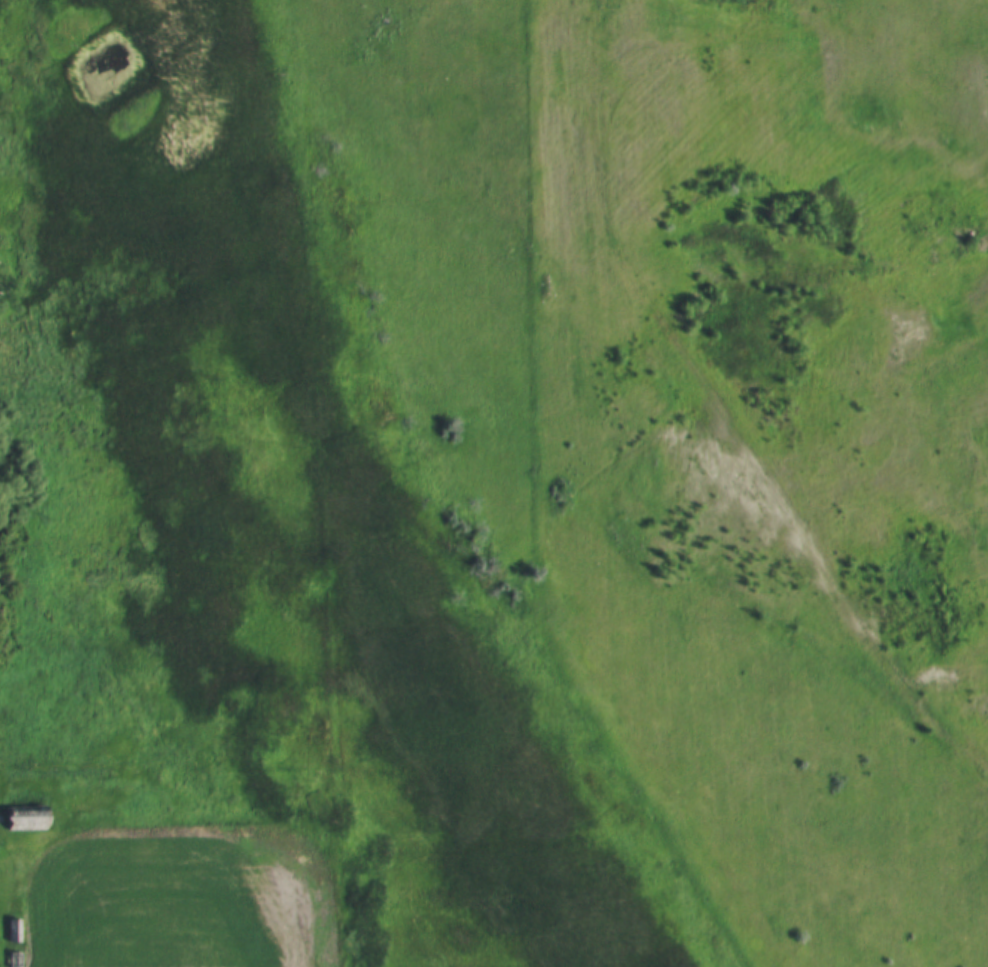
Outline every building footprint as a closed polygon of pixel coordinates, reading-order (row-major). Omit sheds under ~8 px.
[(0,806),(0,831),(41,831),(41,806),(0,806)] [(6,920),(6,942),(17,942),(17,920),(6,920)] [(17,954),(5,954),(5,966),(17,966),(17,954)]
